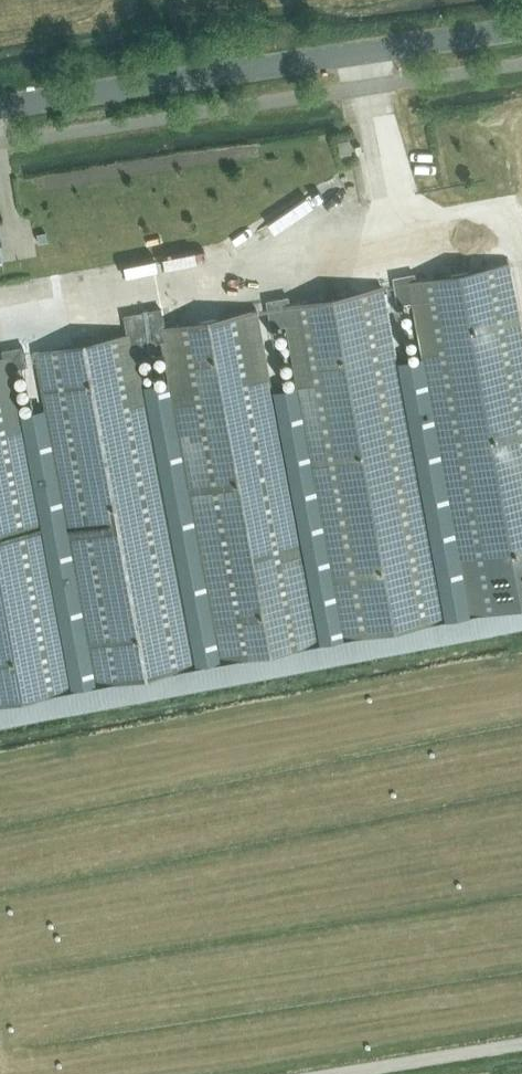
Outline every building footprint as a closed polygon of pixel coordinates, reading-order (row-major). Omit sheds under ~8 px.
[(415,645),(521,626),(521,337),(508,263),(415,280),(414,273),(392,277),(397,304),(412,301),(422,356),(395,361),(443,619),(411,625),(415,645)] [(271,390),(318,642),(287,648),(291,669),(415,645),(411,625),(443,619),(395,361),(382,286),(289,303),(288,296),(266,300),(271,328),(287,324),(298,385),(271,390)] [(271,390),(256,309),(164,327),(160,308),(142,312),(148,344),(161,342),(168,381),(142,386),(194,665),(162,671),(166,692),(291,669),(287,648),(318,642),(271,390)] [(45,408),(19,413),(70,688),(38,694),(42,715),(166,692),(162,671),(194,665),(142,386),(135,346),(148,344),(142,312),(123,315),(127,334),(34,351),(45,408)] [(70,688),(19,413),(11,368),(26,365),(23,346),(1,350),(3,357),(0,358),(0,723),(42,715),(38,694),(70,688)]
